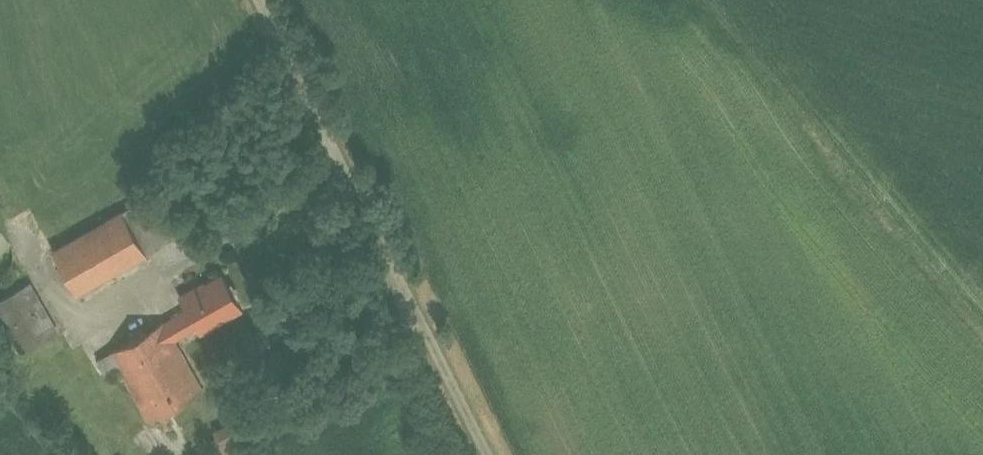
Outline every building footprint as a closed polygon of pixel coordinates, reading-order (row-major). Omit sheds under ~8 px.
[(48,235),(76,283),(172,228),(144,180),(48,235)] [(93,349),(129,416),(191,383),(166,336),(190,323),(196,333),(236,311),(213,269),(169,293),(176,305),(93,349)] [(0,301),(0,328),(10,345),(45,324),(24,287),(0,301)] [(216,454),(223,454),(264,432),(249,404),(202,429),(216,454)]
